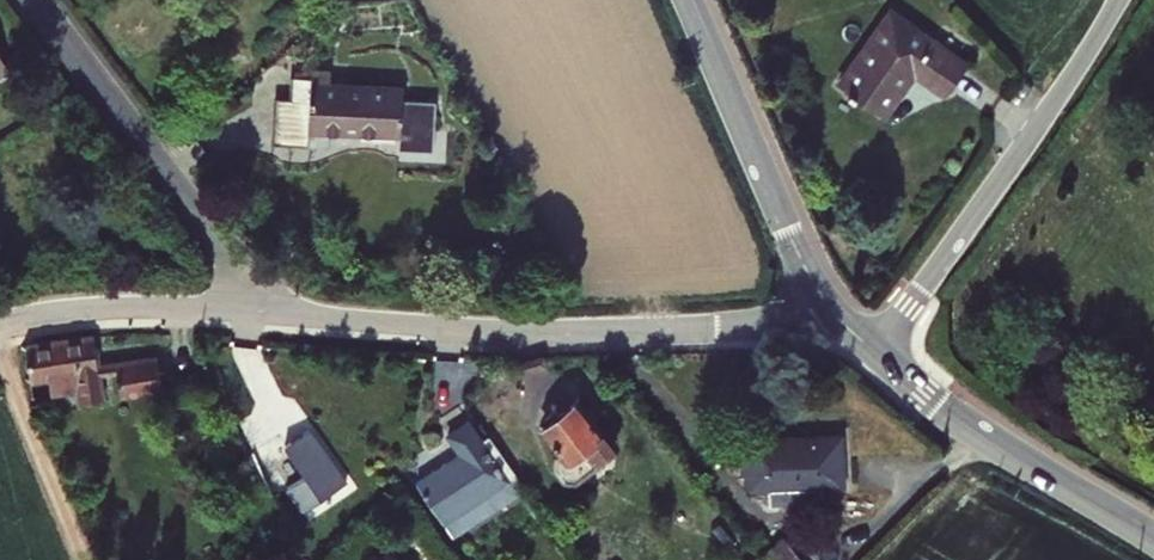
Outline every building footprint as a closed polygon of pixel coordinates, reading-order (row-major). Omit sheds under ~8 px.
[(976,62),(891,11),(846,85),(897,116),(921,76),(955,97),(976,62)] [(0,37),(0,71),(14,63),(0,37)] [(326,132),(398,134),(416,134),(416,150),(453,150),(455,100),(416,98),(417,89),(344,85),(345,74),(326,74),(326,81),(326,127),(326,132)] [(326,81),(305,81),(303,126),(326,127),(326,81)] [(397,149),(416,150),(416,134),(398,134),(397,149)] [(109,402),(107,380),(106,368),(102,339),(34,346),(38,381),(60,379),(62,395),(86,392),(87,404),(109,402)] [(169,392),(164,359),(122,366),(124,377),(127,398),(169,392)] [(107,380),(124,377),(122,366),(106,368),(107,380)] [(586,399),(551,424),(566,447),(560,451),(559,464),(567,475),(579,476),(598,464),(598,458),(622,442),(612,427),(609,429),(586,399)] [(490,440),(477,421),(457,434),(470,453),(425,484),(461,536),(532,488),(496,435),(490,440)] [(319,434),(297,447),(327,497),(349,484),(319,434)] [(852,482),(849,434),(756,439),(759,487),(852,482)] [(771,558),(773,559),(805,559),(791,542),(771,558)] [(320,546),(317,548),(313,558),(314,559),(323,559),(324,554),(320,546)]
